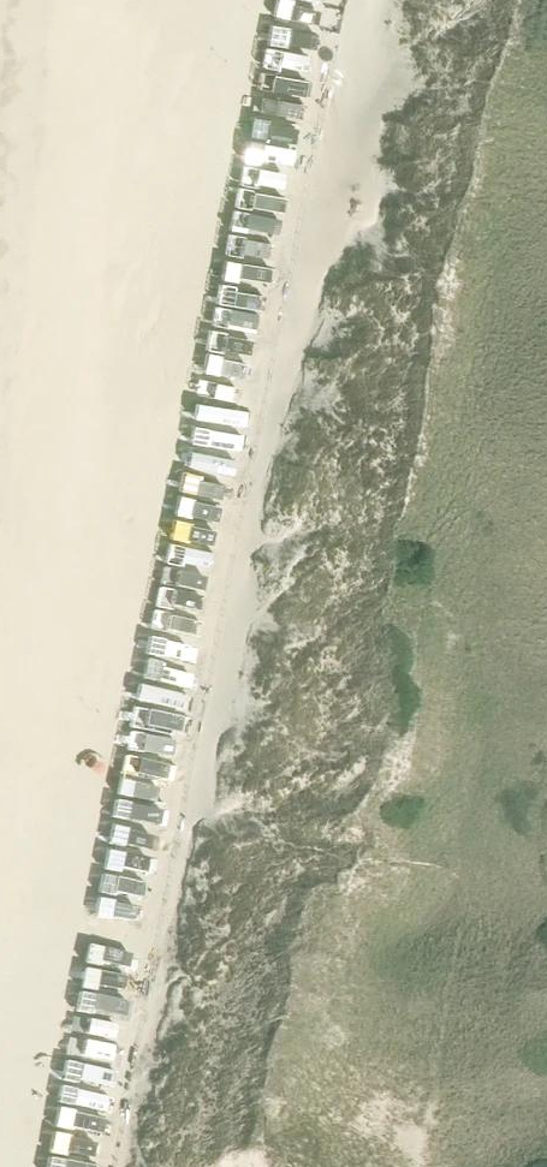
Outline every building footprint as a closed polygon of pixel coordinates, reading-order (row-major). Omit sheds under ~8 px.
[(227,197),(225,204),(271,213),(275,195),(230,185),(227,197)] [(220,226),(219,234),(264,242),(269,224),(223,215),(220,226)] [(214,250),(213,258),(258,266),(262,248),(217,239),(214,250)] [(210,273),(209,281),(254,289),(259,271),(213,262),(210,273)] [(206,300),(204,307),(250,316),(254,298),(208,288),(206,300)] [(195,346),(194,353),(239,362),(243,344),(198,334),(195,346)] [(190,369),(188,377),(234,385),(238,367),(193,358),(190,369)] [(184,390),(183,398),(228,406),(233,388),(187,379),(184,390)] [(183,414),(181,422),(227,430),(231,412),(186,403),(183,414)] [(176,437),(175,444),(220,453),(225,435),(179,425),(176,437)] [(172,460),(171,468),(216,476),(220,458),(175,449),(172,460)] [(169,483),(168,491),(213,499),(218,481),(172,472),(169,483)] [(165,509),(163,516),(209,525),(213,507),(167,497),(165,509)] [(159,533),(158,540),(203,549),(208,531),(162,521),(159,533)] [(155,557),(154,565),(199,573),(203,555),(158,546),(155,557)] [(151,580),(149,588),(195,596),(199,578),(154,569),(151,580)] [(146,603),(145,611),(190,619),(194,601),(149,591),(146,603)] [(140,628),(138,636),(184,644),(188,626),(143,617),(140,628)] [(137,651),(136,659),(181,667),(186,649),(140,639),(137,651)] [(133,674),(132,681),(177,689),(181,672),(136,662),(133,674)] [(128,696),(126,704),(172,712),(176,694),(131,684),(128,696)] [(123,723),(122,731),(167,739),(172,721),(126,711),(123,723)] [(117,745),(116,753),(161,761),(166,743),(120,733),(117,745)] [(112,770),(111,778),(156,786),(161,768),(115,758),(112,770)] [(109,790),(108,798),(153,806),(157,788),(112,778),(109,790)] [(104,815),(102,822),(148,830),(152,813),(107,803),(104,815)] [(99,838),(97,845),(143,853),(147,836),(102,826),(99,838)] [(93,863),(92,870),(137,878),(142,861),(96,851),(93,863)] [(90,887),(88,895),(134,903),(138,885),(92,876),(90,887)] [(84,911),(82,918),(128,927),(132,909),(87,899),(84,911)] [(80,935),(79,943),(124,951),(129,933),(83,924),(80,935)] [(74,965),(72,972),(118,981),(122,963),(77,953),(74,965)] [(70,985),(68,993),(114,1001),(118,983),(73,974),(70,985)] [(66,1006),(65,1014),(110,1022),(114,1004),(69,995),(66,1006)] [(63,1030),(62,1037),(107,1046),(112,1028),(66,1018),(63,1030)] [(57,1052),(55,1059),(101,1068),(105,1050),(59,1040),(57,1052)] [(53,1077),(51,1084),(97,1093),(101,1075),(56,1065),(53,1077)] [(49,1100),(48,1107),(93,1116),(97,1098),(52,1088),(49,1100)] [(43,1121),(42,1129),(87,1137),(92,1119),(46,1110),(43,1121)] [(39,1145),(38,1153),(83,1161),(88,1143),(42,1134),(39,1145)] [(38,1159),(36,1166),(76,1166),(38,1159)]
